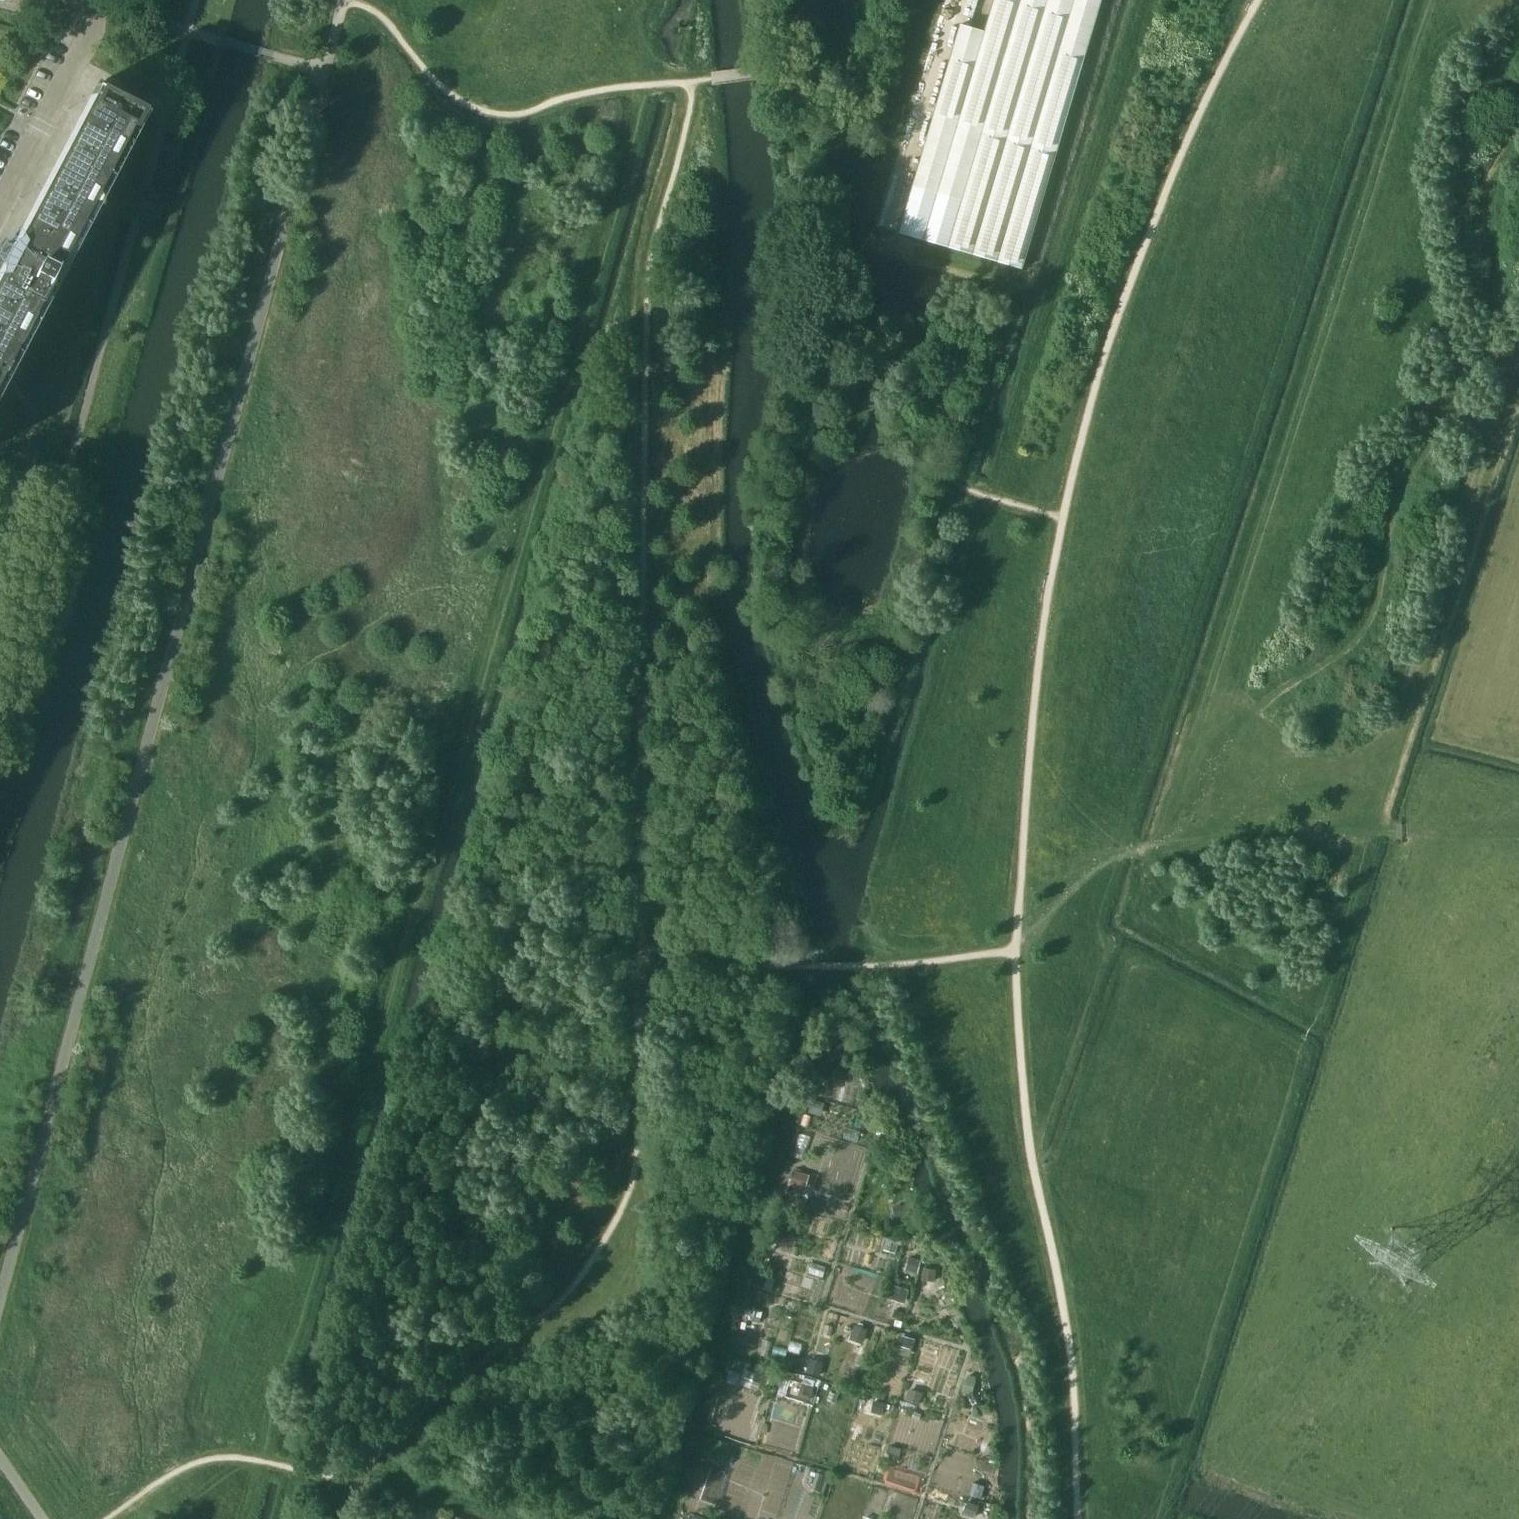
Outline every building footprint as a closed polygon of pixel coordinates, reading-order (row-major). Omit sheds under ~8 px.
[(1101,0),(993,0),(985,27),(961,20),(898,232),(1022,269),(1101,0)] [(61,272),(90,216),(111,176),(145,111),(96,86),(0,269),(0,388),(11,368),(27,337),(61,272)]
